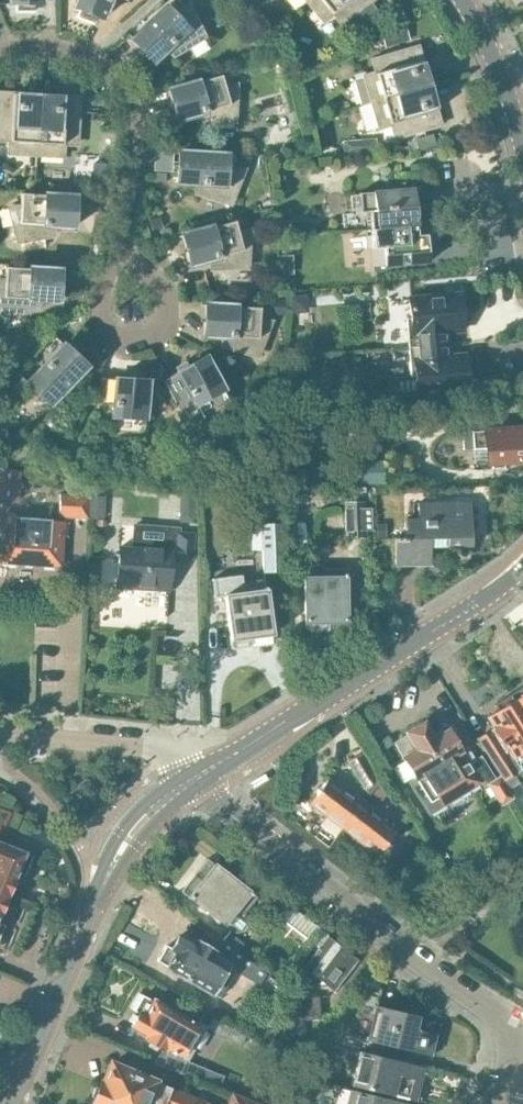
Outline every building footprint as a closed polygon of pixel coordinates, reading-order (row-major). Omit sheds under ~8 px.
[(12,4),(19,4),(19,10),(36,10),(36,4),(42,4),(42,0),(12,0),(12,4)] [(75,8),(82,10),(79,17),(95,23),(97,17),(104,19),(112,0),(78,0),(75,8)] [(299,8),(300,9),(309,1),(314,8),(315,8),(325,21),(333,14),(334,14),(335,13),(343,23),(373,0),(309,0),(299,8)] [(309,0),(308,0),(299,7),(299,8),(309,0)] [(182,53),(209,35),(209,34),(205,36),(191,7),(192,6),(191,5),(182,13),(173,3),(130,44),(131,45),(134,42),(154,64),(175,44),(182,53)] [(362,105),(432,83),(432,82),(427,84),(420,62),(422,62),(421,59),(421,58),(417,46),(374,60),(378,73),(366,77),(354,79),(362,105)] [(223,76),(165,93),(166,95),(170,94),(178,122),(205,115),(208,125),(240,121),(240,120),(236,120),(237,87),(239,87),(238,86),(227,89),(223,76)] [(433,83),(432,83),(362,105),(363,106),(374,102),(377,111),(382,127),(392,123),(394,123),(398,135),(441,121),(437,109),(438,109),(437,105),(434,106),(428,85),(433,83)] [(41,93),(40,93),(40,98),(17,96),(17,94),(14,94),(1,93),(0,104),(0,139),(11,140),(10,142),(11,142),(10,153),(27,154),(35,155),(34,167),(35,167),(41,93)] [(41,93),(35,167),(36,167),(37,155),(45,155),(62,156),(63,146),(63,144),(76,145),(80,99),(67,98),(67,97),(63,97),(63,99),(41,98),(41,93)] [(433,133),(416,138),(419,150),(436,144),(433,133)] [(358,139),(343,140),(344,155),(359,154),(358,139)] [(246,172),(246,170),(234,170),(235,156),(174,154),(174,156),(179,156),(176,185),(205,187),(204,198),(234,208),(235,206),(230,205),(244,172),(246,172)] [(93,162),(91,189),(106,190),(108,163),(93,162)] [(371,229),(416,225),(417,225),(414,187),(359,192),(361,212),(370,211),(371,229)] [(80,200),(80,198),(20,194),(19,208),(8,207),(8,208),(9,208),(17,240),(13,241),(13,242),(44,238),(45,226),(73,229),(75,199),(80,200)] [(219,271),(253,267),(253,266),(249,266),(249,236),(250,236),(250,235),(238,238),(234,224),(177,239),(177,240),(182,239),(189,267),(217,260),(219,271)] [(417,234),(416,225),(371,229),(373,247),(384,247),(385,265),(429,261),(427,233),(417,234)] [(63,272),(4,268),(3,282),(0,281),(0,310),(1,314),(0,314),(0,315),(28,311),(28,300),(57,302),(59,273),(63,273),(63,272)] [(308,293),(290,295),(291,313),(310,312),(308,293)] [(406,317),(409,346),(445,343),(444,330),(464,328),(462,294),(409,298),(411,317),(406,317)] [(269,327),(269,326),(258,325),(259,311),(199,307),(199,309),(204,309),(202,338),(230,340),(229,351),(259,361),(260,359),(256,358),(268,327),(269,327)] [(48,405),(84,367),(50,335),(25,361),(28,363),(21,371),(30,380),(26,384),(48,405)] [(445,343),(409,346),(411,376),(396,377),(397,395),(470,389),(467,354),(446,356),(445,343)] [(201,421),(228,406),(202,360),(161,383),(178,415),(182,413),(187,422),(198,416),(201,421)] [(151,363),(150,378),(161,379),(162,364),(151,363)] [(141,435),(144,383),(97,379),(95,415),(98,415),(98,426),(111,427),(110,433),(141,435)] [(472,431),(462,431),(464,449),(473,449),(474,463),(487,463),(491,463),(492,469),(504,467),(504,462),(522,460),(522,428),(472,431)] [(384,458),(344,460),(346,485),(385,482),(384,458)] [(18,500),(20,469),(0,468),(0,499),(18,500)] [(340,503),(345,503),(345,525),(332,525),(332,542),(345,543),(345,537),(366,537),(366,535),(374,535),(374,487),(340,488),(340,503)] [(90,494),(61,493),(59,516),(89,518),(90,494)] [(425,503),(418,503),(418,521),(413,521),(404,521),(404,538),(393,538),(394,566),(430,566),(430,548),(472,547),(471,497),(425,498),(425,503)] [(65,522),(45,520),(38,520),(19,519),(17,532),(2,532),(1,540),(0,540),(0,553),(1,553),(0,557),(0,561),(61,565),(63,537),(64,536),(65,522)] [(284,523),(262,524),(264,573),(266,573),(276,573),(285,572),(286,572),(287,572),(284,523)] [(194,533),(180,533),(181,527),(150,524),(148,550),(119,548),(117,582),(136,583),(136,588),(169,590),(172,557),(193,558),(194,533)] [(346,568),(323,568),(305,568),(305,577),(305,626),(310,630),(321,630),(327,625),(327,622),(330,622),(331,631),(347,630),(346,622),(346,568)] [(251,644),(251,643),(251,637),(254,637),(256,646),(272,643),(271,634),(264,581),(242,583),(241,575),(212,578),(215,597),(225,595),(231,645),(232,646),(232,647),(233,647),(235,648),(236,648),(249,646),(250,646),(251,645),(251,644)] [(522,714),(522,685),(510,694),(522,714)] [(510,694),(495,704),(498,709),(488,716),(494,726),(491,728),(492,729),(478,738),(505,780),(518,772),(522,769),(522,714),(510,694)] [(429,813),(482,781),(485,785),(496,779),(482,756),(476,759),(470,750),(465,753),(450,727),(436,736),(426,721),(409,731),(410,734),(396,742),(405,755),(404,756),(418,779),(410,783),(429,813)] [(364,758),(352,765),(366,788),(378,780),(364,758)] [(489,783),(502,804),(513,797),(500,776),(496,779),(489,783)] [(344,828),(366,801),(357,794),(353,798),(329,779),(310,802),(314,805),(317,810),(320,813),(327,815),(344,828)] [(382,782),(373,794),(382,800),(391,788),(382,782)] [(375,808),(366,801),(344,828),(361,842),(365,847),(368,850),(374,851),(378,854),(396,831),(372,812),(375,808)] [(15,810),(0,803),(0,831),(5,834),(15,810)] [(319,826),(312,835),(326,845),(333,836),(319,826)] [(8,896),(8,893),(13,891),(16,884),(14,880),(17,872),(25,875),(33,855),(29,854),(30,851),(10,842),(9,846),(0,842),(0,893),(8,896)] [(237,881),(215,863),(208,858),(182,890),(224,924),(234,932),(242,931),(248,924),(247,916),(243,914),(255,899),(259,902),(278,916),(314,944),(324,931),(288,903),(246,871),(237,881)] [(8,896),(0,893),(0,914),(1,913),(5,911),(8,902),(7,898),(8,896)] [(222,938),(216,951),(197,941),(195,944),(180,935),(172,948),(167,946),(158,960),(168,966),(167,967),(212,993),(212,992),(220,996),(229,980),(221,976),(229,963),(236,966),(244,956),(222,938)] [(335,990),(358,960),(326,935),(303,966),(335,990)] [(205,1010),(196,1024),(153,1000),(152,1001),(143,995),(134,1010),(139,1013),(132,1026),(148,1035),(146,1038),(162,1048),(155,1061),(179,1071),(195,1078),(228,1091),(230,1087),(221,1083),(224,1076),(184,1059),(180,1055),(188,1042),(196,1046),(205,1031),(214,1015),(205,1010)] [(296,1021),(320,1020),(319,997),(296,998),(296,1021)] [(431,1055),(436,1035),(415,1030),(419,1017),(376,1006),(367,1040),(431,1055)] [(416,1100),(424,1066),(360,1051),(351,1085),(416,1100)] [(154,1080),(111,1063),(103,1083),(102,1083),(101,1087),(94,1088),(92,1095),(96,1099),(94,1103),(95,1103),(145,1103),(154,1080)] [(154,1080),(145,1103),(211,1103),(206,1102),(154,1080)] [(350,1090),(347,1103),(409,1103),(350,1090)] [(233,1093),(229,1103),(259,1103),(233,1093)]
